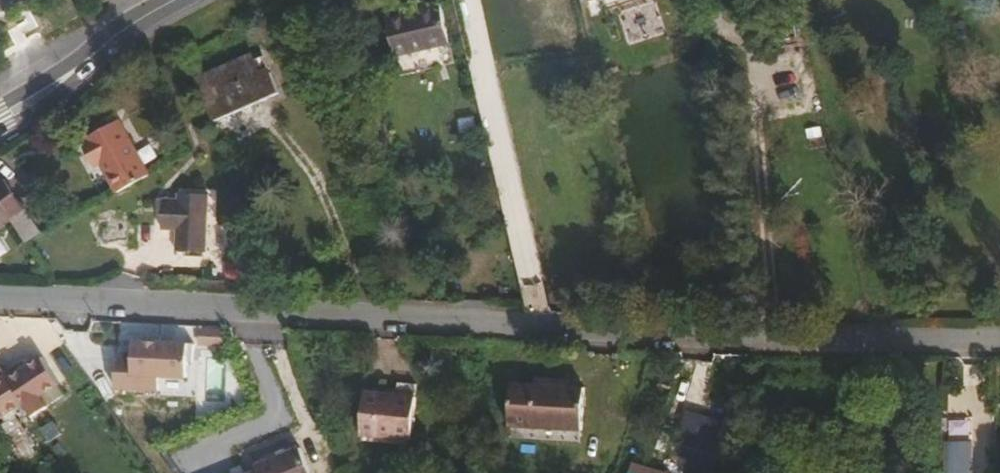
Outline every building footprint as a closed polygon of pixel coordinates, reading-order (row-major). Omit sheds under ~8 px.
[(453,46),(443,8),(418,15),(407,18),(388,22),(398,59),(453,46)] [(418,15),(416,8),(405,11),(407,18),(418,15)] [(271,73),(263,54),(253,58),(259,77),(271,73)] [(215,122),(280,97),(271,73),(259,77),(253,58),(199,79),(215,122)] [(149,175),(117,120),(86,138),(87,141),(80,146),(92,168),(99,165),(115,193),(149,175)] [(2,182),(0,183),(0,211),(6,221),(21,212),(2,182)] [(201,250),(205,194),(175,192),(174,199),(159,198),(157,226),(172,227),(171,248),(201,250)] [(222,327),(199,326),(198,345),(221,346),(222,327)] [(128,359),(114,358),(113,390),(156,391),(156,378),(184,379),(185,341),(129,339),(128,359)] [(579,436),(581,393),(509,389),(507,432),(579,436)] [(68,421),(50,392),(35,401),(54,430),(68,421)] [(414,444),(418,403),(367,398),(364,440),(414,444)] [(19,423),(10,409),(0,415),(0,435),(19,423)] [(578,444),(579,436),(507,432),(507,440),(578,444)] [(938,444),(939,472),(973,472),(972,443),(938,444)] [(862,462),(863,446),(849,445),(848,461),(862,462)] [(302,453),(255,467),(257,472),(309,472),(302,453)]
